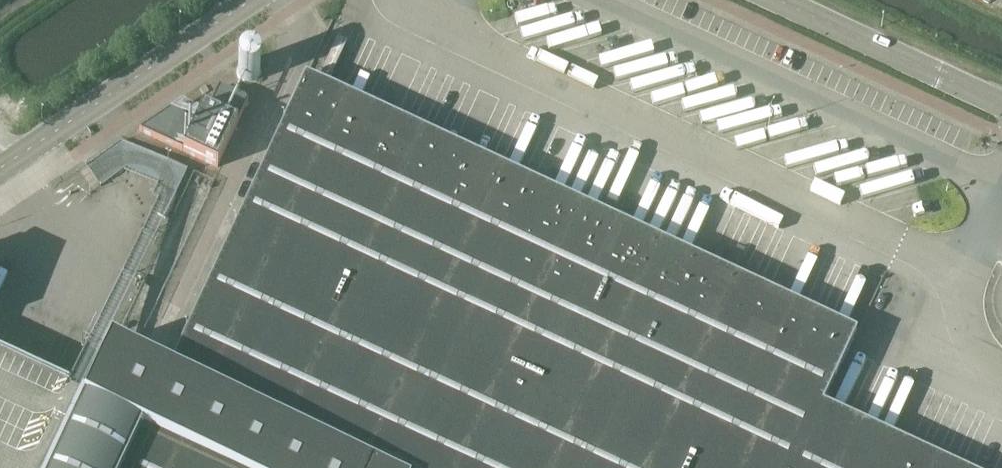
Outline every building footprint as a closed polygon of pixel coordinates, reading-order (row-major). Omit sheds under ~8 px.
[(242,61),(240,63),(239,65),(238,66),(237,68),(237,69),(237,71),(237,73),(237,75),(238,77),(239,78),(240,80),(242,82),(245,83),(248,84),(251,83),(254,83),(257,81),(259,79),(260,78),(260,76),(261,74),(261,73),(261,71),(261,68),(260,65),(258,62),(255,60),(252,59),(248,59),(245,59),(242,61)] [(820,412),(854,339),(303,83),(169,370),(111,343),(86,399),(54,467),(941,467),(820,412)] [(218,167),(248,101),(219,88),(209,110),(203,108),(197,122),(170,110),(139,130),(218,167)] [(86,399),(73,393),(15,366),(0,359),(0,467),(54,467),(86,399)]
